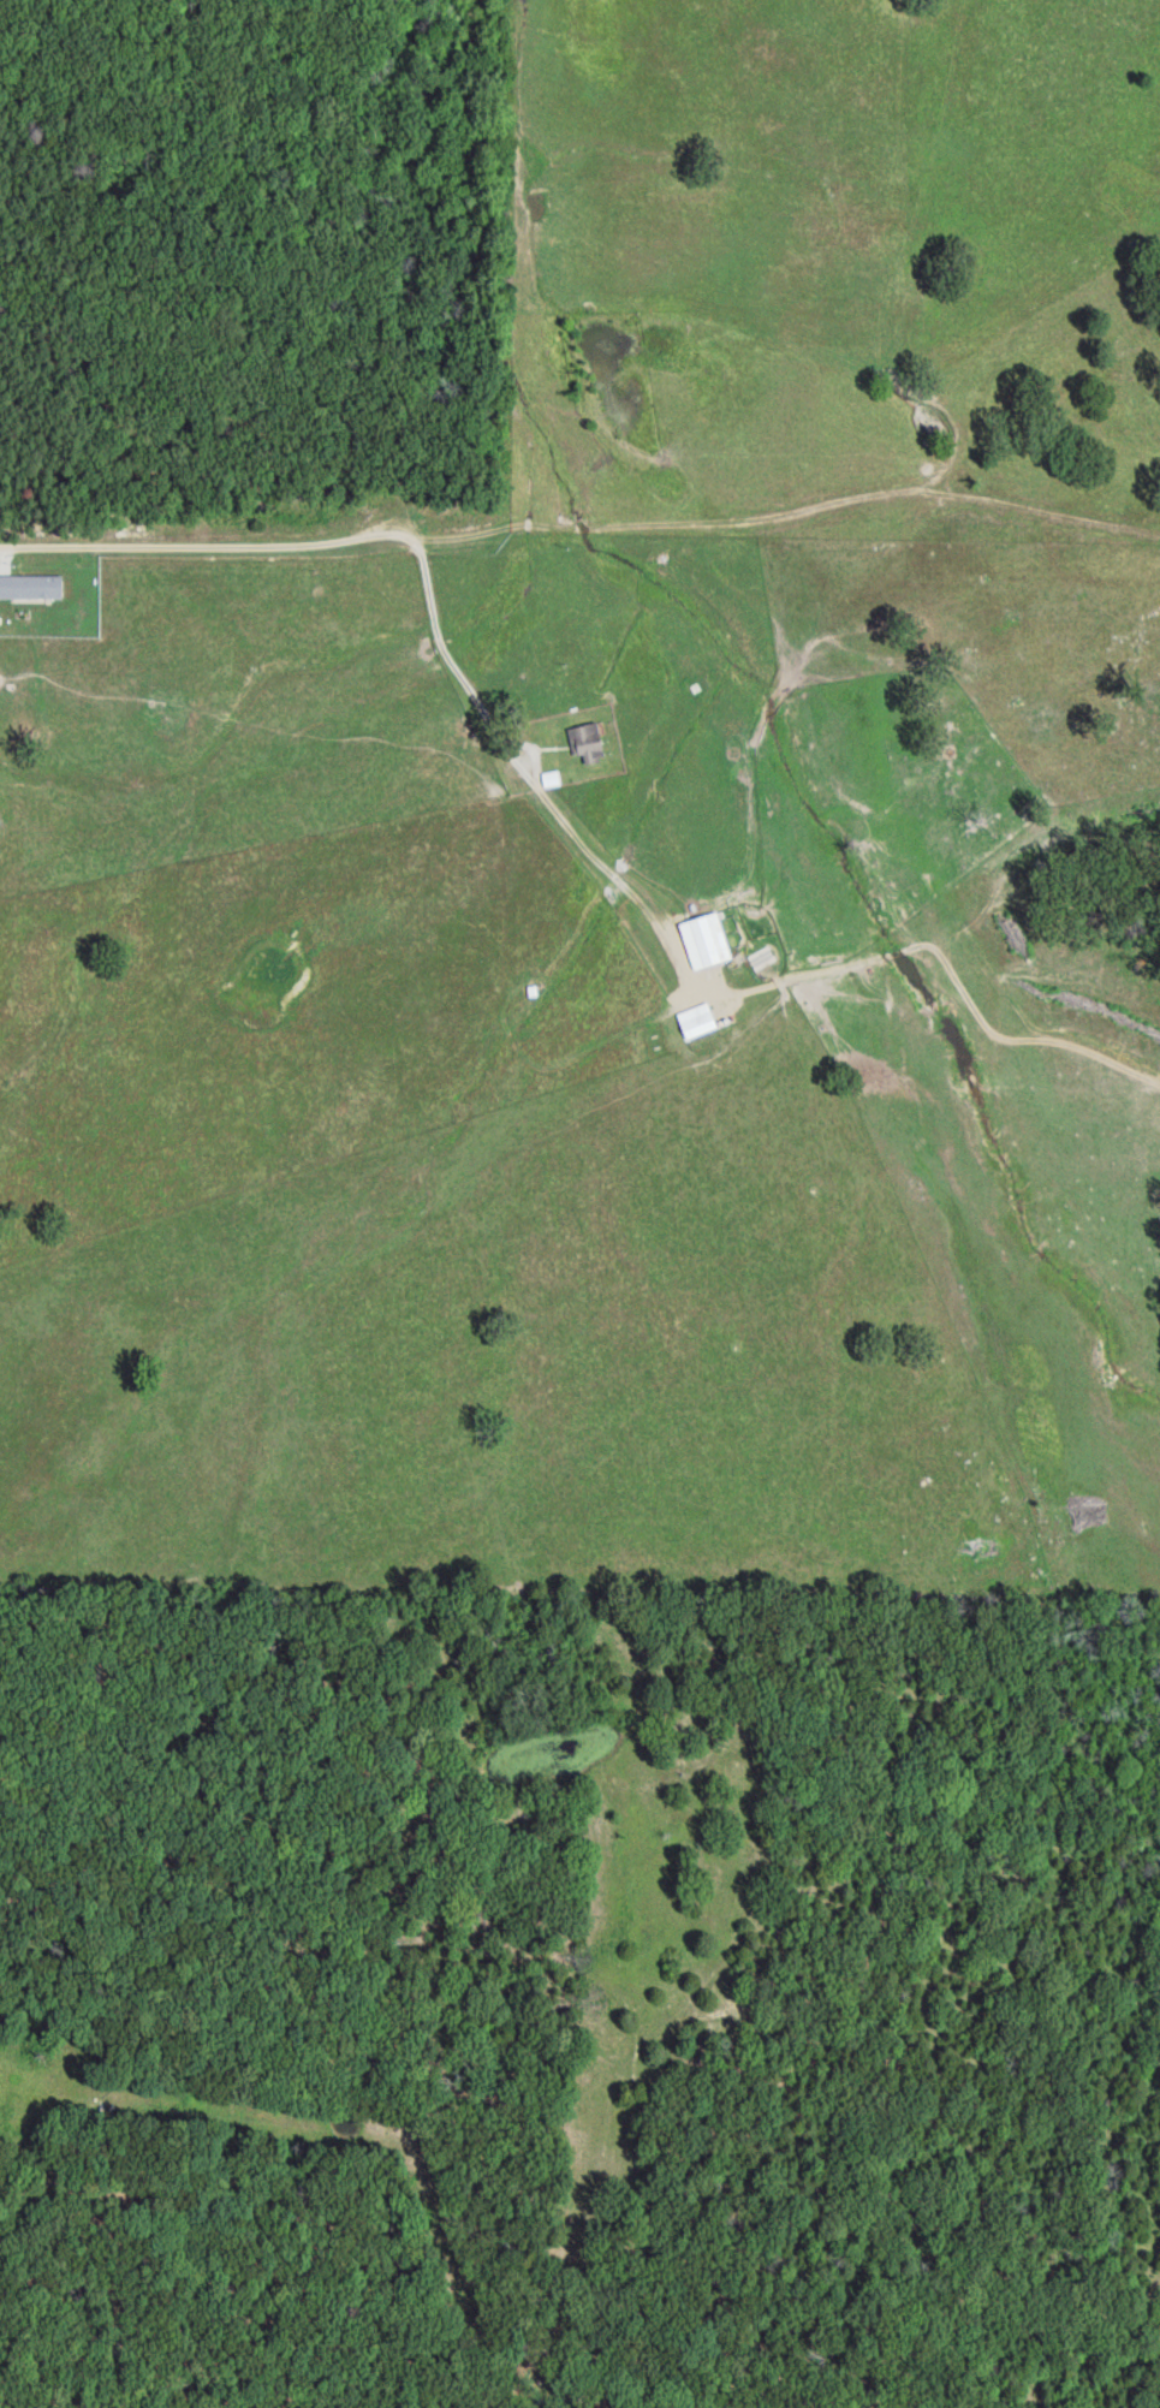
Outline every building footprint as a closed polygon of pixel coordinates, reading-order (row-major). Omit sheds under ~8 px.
[(0,575),(0,597),(68,599),(68,576),(0,575)] [(588,763),(604,761),(600,723),(574,726),(577,757),(587,755),(588,763)] [(545,773),(547,787),(563,785),(561,771),(545,773)] [(683,922),(696,969),(734,959),(721,911),(683,922)] [(687,1038),(719,1030),(712,1003),(680,1012),(687,1038)]
